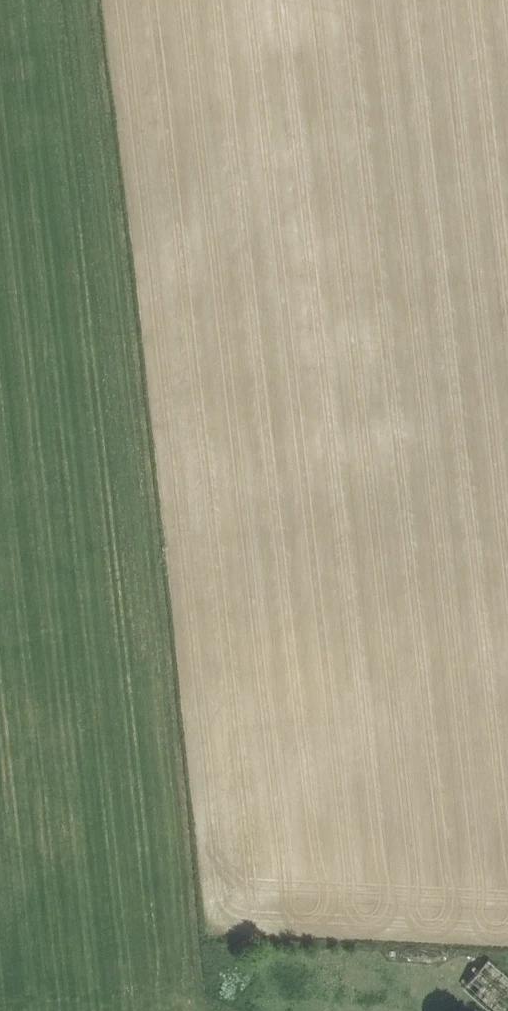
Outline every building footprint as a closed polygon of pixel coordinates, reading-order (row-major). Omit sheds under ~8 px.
[(491,1010),(507,1010),(507,972),(490,957),(464,988),(491,1010)]
